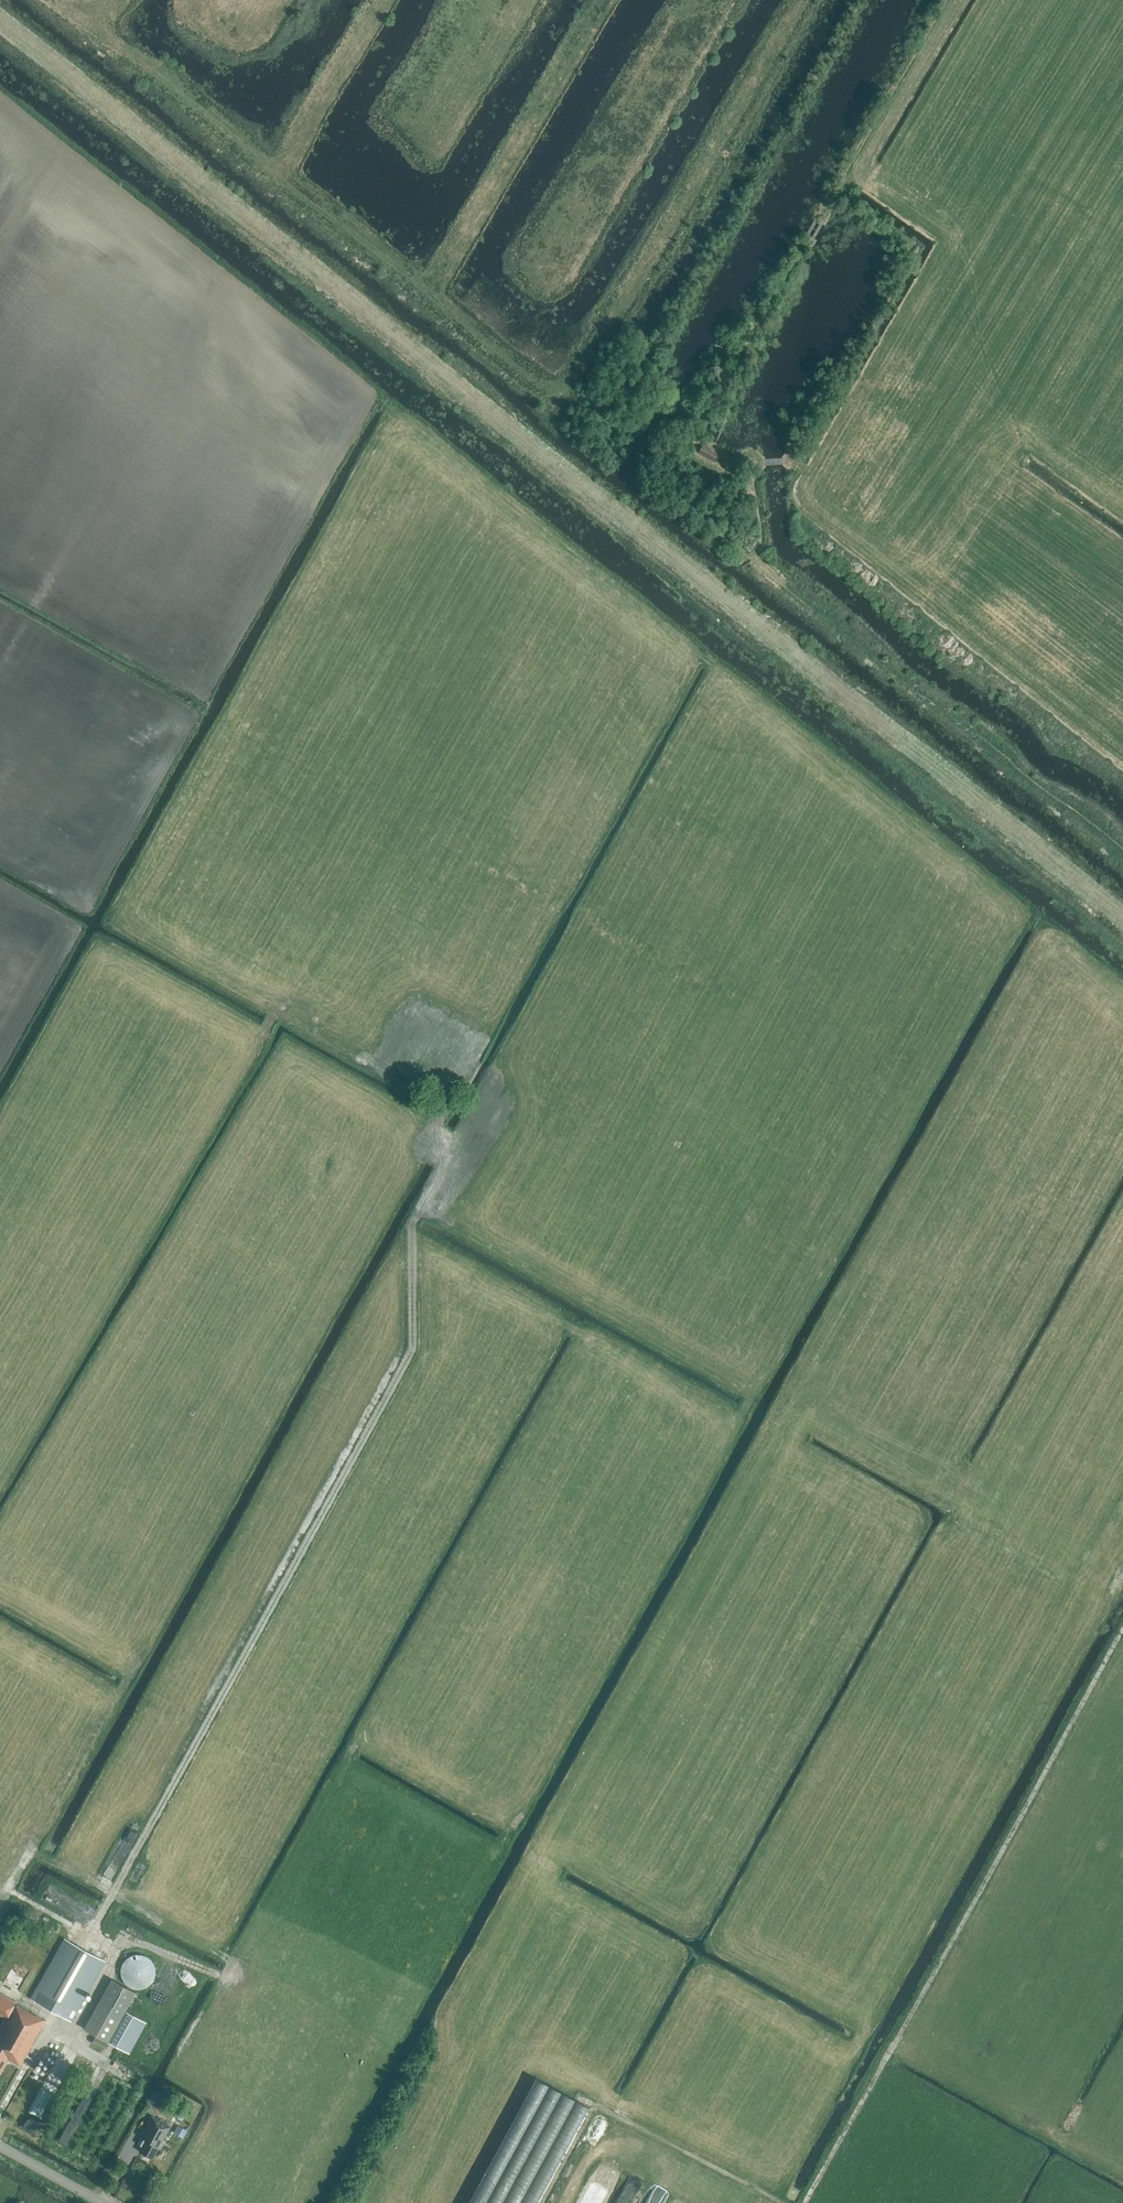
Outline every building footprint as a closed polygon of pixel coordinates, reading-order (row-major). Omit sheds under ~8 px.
[(713,463),(719,453),(703,444),(697,454),(713,463)] [(70,2021),(104,1961),(65,1939),(31,1999),(70,2021)] [(135,1989),(138,1989),(141,1989),(144,1988),(146,1987),(149,1985),(151,1983),(153,1981),(154,1978),(155,1975),(155,1972),(155,1969),(154,1966),(153,1963),(151,1961),(149,1959),(147,1957),(144,1956),(141,1955),(138,1954),(135,1955),(132,1955),(129,1957),(127,1958),(125,1960),(123,1963),(121,1966),(121,1969),(120,1972),(121,1975),(121,1978),(123,1980),(124,1983),(126,1985),(129,1987),(132,1988),(135,1989)] [(107,2042),(135,1992),(110,1979),(83,2028),(107,2042)] [(19,2065),(44,2020),(13,2003),(14,2002),(0,1994),(0,2014),(5,2017),(0,2026),(0,2069),(3,2063),(4,2062),(7,2058),(19,2065)] [(129,2053),(146,2023),(125,2011),(109,2042),(129,2053)] [(102,2049),(106,2043),(93,2036),(90,2043),(102,2049)] [(535,2077),(467,2202),(536,2202),(589,2107),(535,2077)] [(160,2093),(153,2089),(146,2101),(153,2105),(160,2093)] [(189,2115),(191,2111),(187,2109),(188,2108),(179,2103),(172,2117),(181,2122),(186,2113),(189,2115)] [(152,2158),(165,2135),(170,2126),(152,2115),(139,2137),(140,2137),(137,2144),(141,2146),(139,2151),(152,2158)] [(629,2200),(627,2200),(628,2192),(629,2192),(630,2187),(638,2187),(639,2179),(628,2179),(627,2191),(620,2190),(620,2200),(612,2200),(612,2202),(628,2202),(629,2200)]
